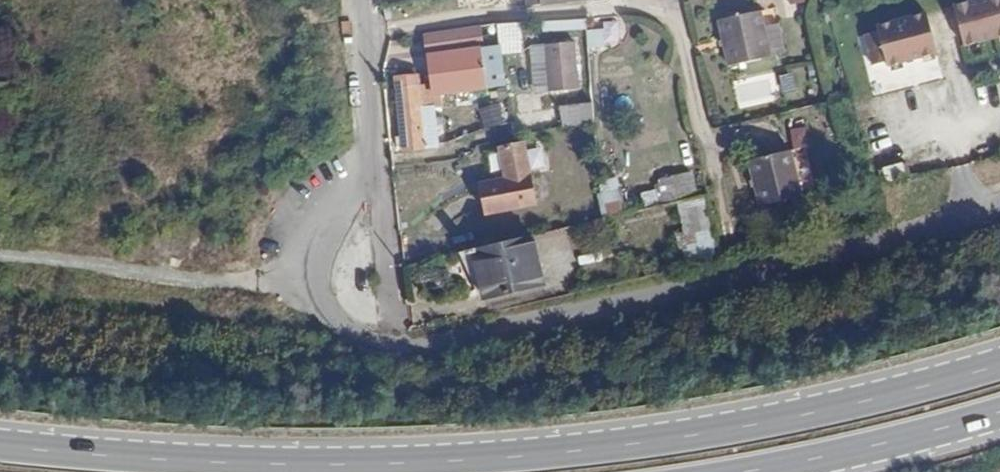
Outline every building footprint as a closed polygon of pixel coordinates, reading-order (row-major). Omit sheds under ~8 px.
[(953,3),(965,47),(999,37),(999,0),(964,0),(953,3)] [(762,8),(720,17),(731,63),(771,55),(762,8)] [(926,11),(874,25),(886,69),(938,55),(926,11)] [(498,23),(427,34),(427,36),(497,26),(498,23)] [(773,53),(785,51),(779,25),(767,27),(773,53)] [(500,46),(497,26),(427,36),(429,52),(479,44),(480,49),(500,46)] [(587,30),(587,46),(606,45),(606,29),(587,30)] [(479,44),(429,52),(435,98),(487,92),(480,49),(479,44)] [(577,44),(552,46),(556,91),(581,88),(577,44)] [(417,71),(396,73),(406,146),(441,142),(436,109),(423,110),(417,71)] [(563,125),(595,120),(592,100),(560,105),(563,125)] [(499,102),(479,108),(486,128),(505,122),(499,102)] [(793,147),(808,146),(807,126),(791,127),(793,147)] [(526,146),(491,152),(496,182),(531,175),(526,146)] [(792,148),(751,156),(761,204),(802,194),(792,148)] [(903,160),(882,168),(887,181),(908,174),(903,160)] [(531,175),(496,182),(475,185),(481,215),(536,205),(531,175)] [(603,217),(626,213),(620,177),(597,181),(603,217)] [(539,235),(481,249),(492,297),(550,283),(539,235)]
